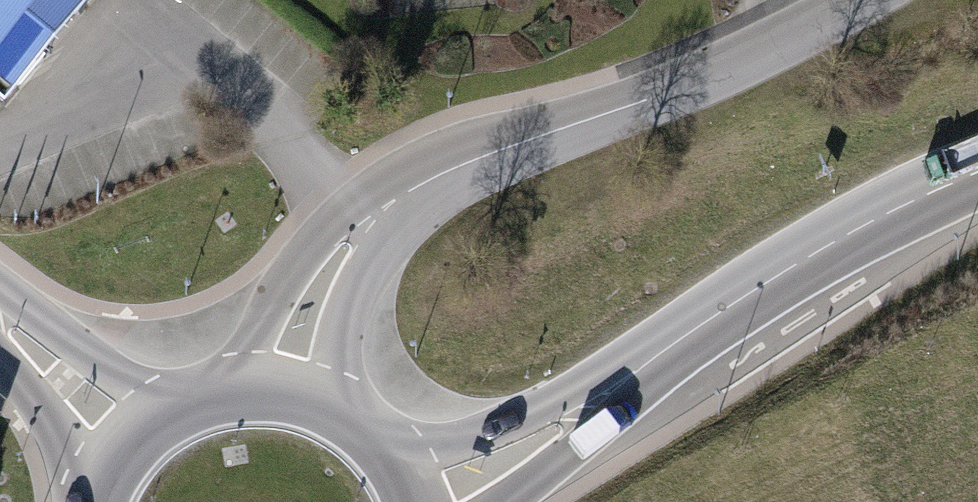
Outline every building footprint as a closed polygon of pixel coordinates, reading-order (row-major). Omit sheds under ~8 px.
[(11,87),(83,0),(0,0),(0,77),(11,87)]
